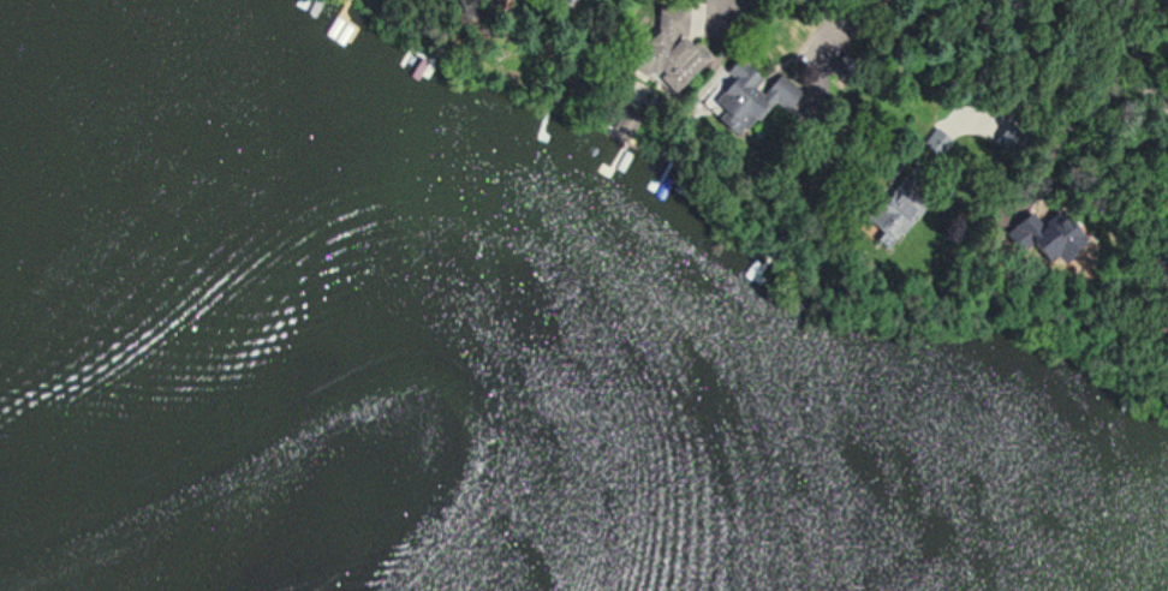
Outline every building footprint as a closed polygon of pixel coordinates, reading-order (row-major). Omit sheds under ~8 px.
[(686,8),(646,5),(641,81),(692,84),(695,44),(683,43),(686,8)] [(705,102),(740,129),(763,99),(753,90),(761,79),(737,60),(705,102)]
